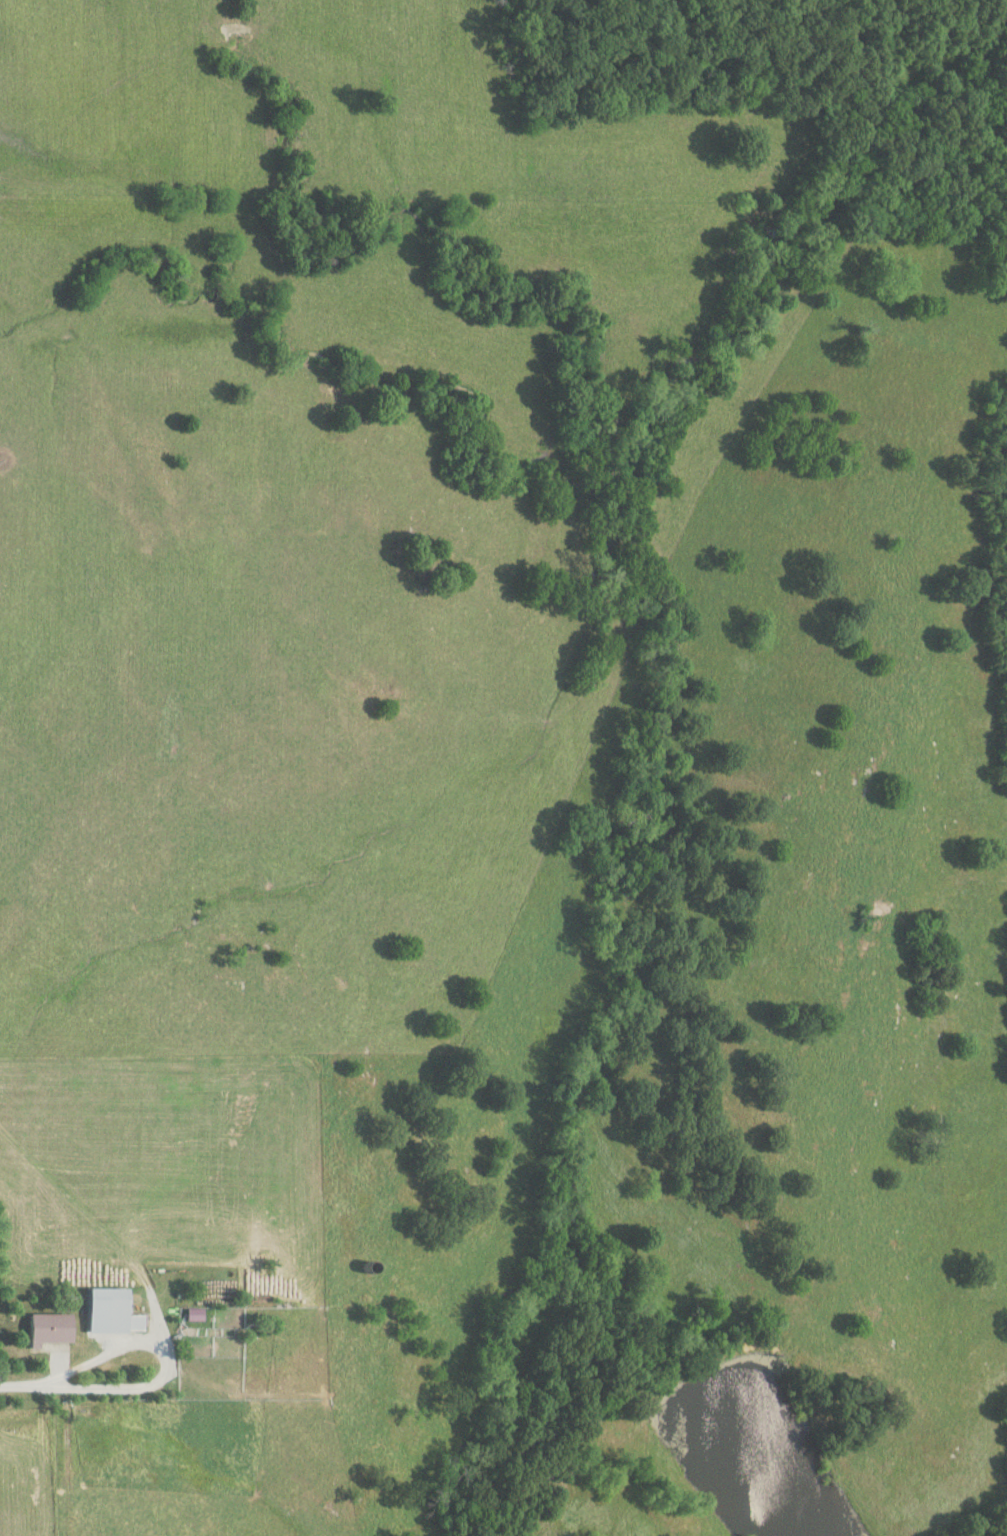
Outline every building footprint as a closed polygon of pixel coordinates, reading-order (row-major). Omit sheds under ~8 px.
[(141,1334),(141,1316),(125,1316),(125,1290),(85,1290),(85,1334),(141,1334)] [(68,1315),(27,1315),(27,1350),(68,1350),(68,1315)]
